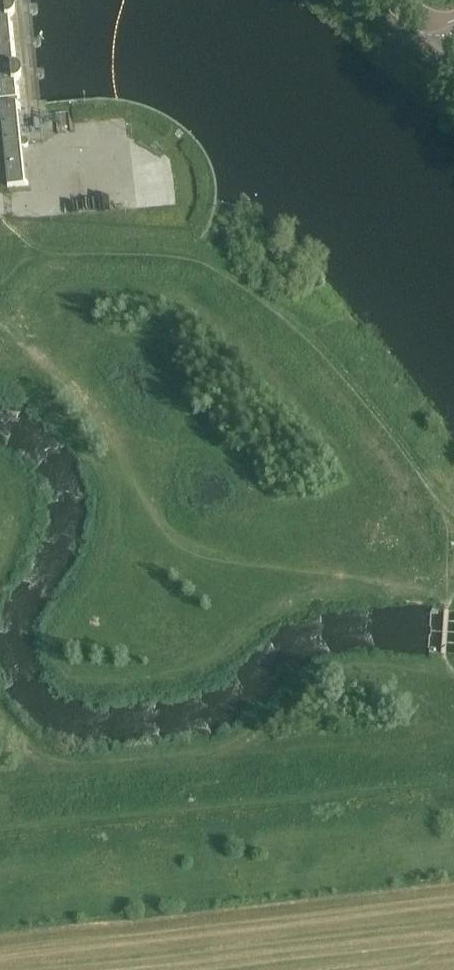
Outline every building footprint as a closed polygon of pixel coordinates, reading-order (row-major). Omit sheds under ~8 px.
[(21,75),(21,74),(21,73),(21,71),(21,70),(20,69),(19,68),(19,67),(18,66),(16,65),(12,15),(13,14),(14,13),(14,12),(14,11),(15,10),(15,8),(14,7),(14,6),(14,5),(13,4),(12,3),(11,2),(10,1),(10,0),(0,0),(0,117),(7,187),(28,185),(25,147),(26,146),(27,145),(28,144),(28,143),(28,142),(27,142),(27,141),(26,140),(25,140),(24,140),(18,79),(19,79),(20,78),(20,76),(21,75)]
